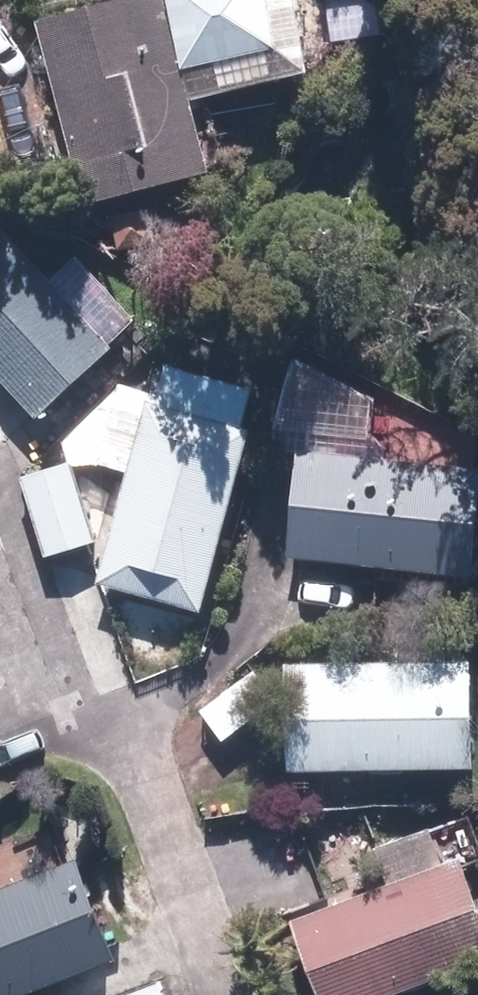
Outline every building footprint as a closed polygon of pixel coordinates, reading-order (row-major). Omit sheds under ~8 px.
[(35,22),(80,206),(206,175),(163,0),(126,0),(35,22)] [(265,0),(172,0),(183,69),(273,55),(265,0)] [(33,418),(111,347),(0,226),(0,382),(33,418)] [(198,611),(247,429),(141,401),(93,583),(198,611)] [(477,468),(296,450),(285,559),(466,577),(477,468)] [(71,462),(19,478),(44,559),(96,543),(71,462)] [(465,663),(282,663),(282,767),(465,767),(465,663)] [(203,709),(223,739),(279,702),(259,672),(203,709)] [(0,887),(0,994),(26,994),(116,961),(77,858),(0,887)] [(287,925),(315,994),(387,994),(477,960),(477,906),(459,858),(287,925)] [(124,994),(164,994),(159,981),(124,994)]
